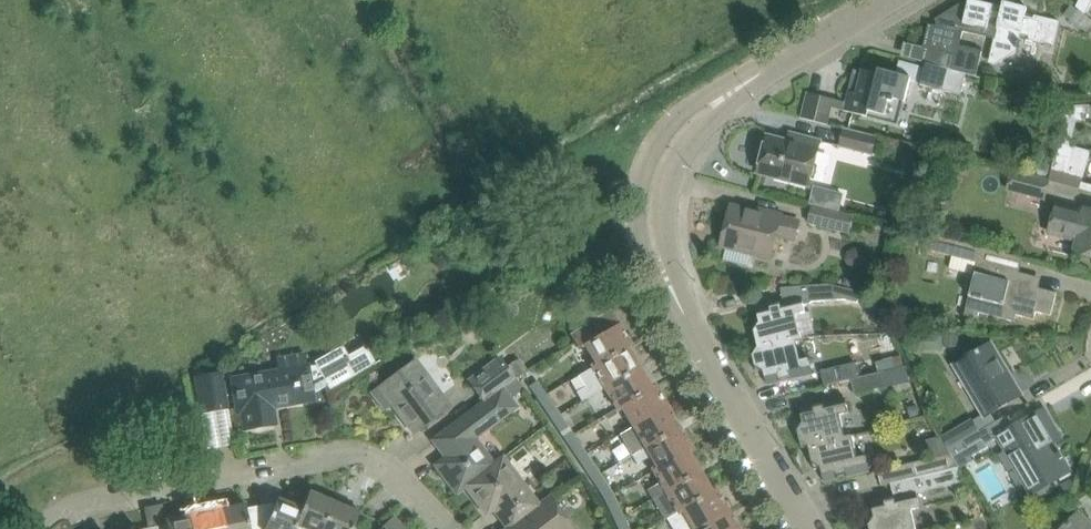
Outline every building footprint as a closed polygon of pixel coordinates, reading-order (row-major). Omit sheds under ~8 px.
[(952,70),(967,73),(976,76),(983,52),(959,46),(963,30),(995,38),(990,60),(1000,62),(1017,51),(1021,37),(1054,45),(1059,21),(1026,13),(1028,7),(1014,4),(1015,3),(1015,1),(1015,0),(1004,0),(1004,1),(1002,9),(993,7),(994,5),(974,0),(969,0),(968,6),(963,5),(964,4),(963,2),(935,19),(936,21),(938,20),(936,25),(929,24),(923,48),(956,56),(952,70)] [(1074,4),(1086,10),(1090,0),(1075,0),(1074,4)] [(1080,11),(1071,22),(1082,30),(1090,19),(1080,11)] [(899,60),(896,73),(879,69),(878,73),(862,69),(856,92),(849,91),(844,110),(868,116),(870,111),(886,115),(890,100),(894,101),(895,98),(906,101),(911,80),(919,82),(917,86),(941,93),(961,97),(967,73),(952,70),(926,63),(925,67),(899,60)] [(807,92),(801,117),(816,121),(822,96),(807,92)] [(1086,121),(1090,105),(1076,106),(1073,118),(1086,121)] [(1071,145),(1076,127),(1064,124),(1059,142),(1071,145)] [(872,154),(876,137),(846,129),(842,146),(872,154)] [(759,172),(809,185),(820,140),(805,137),(803,146),(768,137),(759,172)] [(1052,170),(1050,181),(1081,189),(1090,150),(1071,145),(1059,142),(1052,170)] [(960,144),(957,153),(970,157),(973,147),(960,144)] [(1039,167),(1036,177),(1050,181),(1052,170),(1039,167)] [(1045,198),(1050,181),(1036,177),(1013,171),(1009,188),(1045,198)] [(1090,255),(1090,209),(1086,208),(1085,212),(1057,204),(1051,228),(1079,235),(1075,251),(1090,255)] [(722,244),(722,245),(726,246),(723,260),(749,267),(752,253),(771,258),(777,234),(795,238),(799,221),(782,217),(782,215),(763,210),(762,213),(747,209),(732,205),(723,240),(722,244)] [(848,233),(853,214),(814,205),(810,223),(848,233)] [(934,235),(929,253),(948,258),(945,268),(972,275),(975,265),(983,267),(983,265),(988,248),(934,235)] [(972,275),(967,295),(975,297),(975,298),(983,300),(980,312),(1015,321),(1017,314),(1035,319),(1037,311),(1051,315),(1057,292),(1038,287),(1039,281),(1040,279),(1038,279),(1027,275),(1019,273),(1019,274),(995,268),(992,280),(972,275)] [(809,285),(781,288),(784,302),(803,297),(804,302),(810,300),(845,298),(859,302),(861,292),(845,287),(829,284),(809,285)] [(753,323),(759,346),(759,347),(796,338),(796,339),(802,337),(797,314),(806,312),(804,302),(803,297),(757,308),(760,322),(753,323)] [(570,334),(576,343),(597,331),(591,321),(570,334)] [(627,347),(628,348),(632,346),(619,324),(599,335),(597,331),(576,343),(580,350),(586,347),(596,365),(627,347)] [(944,334),(944,346),(959,346),(959,335),(944,334)] [(801,360),(796,339),(796,338),(759,347),(759,346),(752,348),(758,372),(764,370),(768,384),(813,373),(810,358),(801,360)] [(1023,395),(994,346),(992,342),(988,344),(954,364),(985,417),(1023,395)] [(582,401),(604,388),(639,368),(628,348),(627,347),(596,365),(578,376),(583,384),(575,389),(582,401)] [(277,372),(233,380),(239,412),(243,412),(245,429),(275,424),(272,407),(313,400),(312,394),(328,386),(330,390),(373,366),(372,364),(364,350),(346,360),(341,349),(315,364),(316,365),(307,367),(277,372)] [(902,355),(876,361),(879,372),(905,365),(902,355)] [(499,358),(469,381),(485,402),(502,389),(517,378),(525,372),(515,359),(505,366),(499,358)] [(411,363),(372,393),(384,409),(391,403),(414,433),(449,407),(437,390),(433,392),(411,363)] [(856,363),(822,370),(825,385),(851,379),(860,377),(857,367),(856,363)] [(617,410),(621,408),(621,407),(651,389),(651,387),(639,368),(604,388),(617,410)] [(885,371),(860,377),(851,379),(854,394),(889,386),(885,371)] [(221,374),(196,378),(202,410),(226,406),(221,374)] [(517,378),(502,389),(510,399),(524,388),(517,378)] [(537,398),(539,400),(546,395),(537,381),(530,387),(537,398)] [(633,427),(668,407),(655,385),(651,387),(651,389),(621,407),(621,408),(633,427)] [(502,389),(485,402),(434,441),(446,457),(436,465),(457,493),(465,486),(494,464),(474,438),(516,407),(510,399),(502,389)] [(555,408),(546,395),(539,400),(548,413),(555,408)] [(803,448),(809,446),(846,437),(846,436),(841,415),(849,413),(850,413),(846,398),(800,408),(804,422),(797,424),(803,448)] [(633,427),(620,435),(632,456),(680,428),(668,407),(633,427)] [(1062,439),(1061,438),(1057,430),(1044,409),(1003,433),(999,436),(1000,438),(1027,484),(1033,494),(1050,483),(1070,471),(1063,458),(1064,458),(1055,443),(1062,439)] [(942,436),(950,449),(980,431),(973,418),(942,436)] [(556,426),(565,440),(573,435),(564,421),(556,426)] [(980,431),(950,449),(960,467),(961,468),(976,459),(974,456),(989,447),(988,445),(1000,438),(999,436),(1003,433),(997,422),(980,431)] [(688,451),(688,452),(693,449),(680,428),(632,456),(637,464),(650,456),(656,467),(657,469),(688,451)] [(573,435),(565,440),(574,453),(582,448),(573,435)] [(825,481),(870,471),(867,456),(866,456),(858,458),(852,435),(846,436),(846,437),(809,446),(815,470),(821,468),(825,481)] [(923,476),(957,468),(960,467),(950,449),(942,436),(928,440),(932,458),(879,470),(883,485),(923,476)] [(653,499),(665,492),(700,471),(688,452),(688,451),(657,469),(656,467),(652,470),(659,481),(646,489),(653,499)] [(493,508),(508,528),(539,506),(503,458),(494,464),(465,486),(486,514),(493,508)] [(591,461),(583,466),(592,479),(600,474),(591,461)] [(957,468),(923,476),(926,491),(961,483),(957,468)] [(700,471),(665,492),(653,499),(665,520),(667,518),(677,512),(678,514),(682,511),(681,510),(712,492),(711,491),(700,471)] [(609,488),(600,474),(592,479),(601,493),(604,499),(613,495),(609,488)] [(1069,478),(1059,484),(1065,494),(1075,488),(1069,478)] [(728,510),(716,488),(711,491),(712,492),(681,510),(682,511),(678,514),(677,512),(667,518),(673,528),(696,528),(728,510)] [(304,528),(323,528),(334,502),(309,491),(302,509),(303,509),(296,526),(304,528)] [(868,518),(871,528),(916,528),(912,510),(919,508),(916,493),(872,503),(875,517),(868,518)] [(616,502),(613,495),(604,499),(608,506),(615,520),(623,516),(616,502)] [(249,528),(295,528),(296,526),(303,509),(302,509),(278,498),(275,505),(265,507),(264,505),(246,509),(245,509),(249,528)] [(549,498),(539,506),(508,528),(572,528),(549,498)] [(334,502),(323,528),(353,528),(359,512),(334,502)] [(246,509),(245,504),(218,510),(222,528),(249,528),(245,509),(246,509)] [(218,510),(192,515),(195,528),(222,528),(218,510)] [(696,528),(739,528),(728,510),(696,528)] [(1063,528),(1090,528),(1090,525),(1079,513),(1063,528)] [(192,515),(166,520),(166,525),(167,524),(168,528),(195,528),(192,515)] [(623,516),(615,520),(619,528),(629,528),(623,516)]
